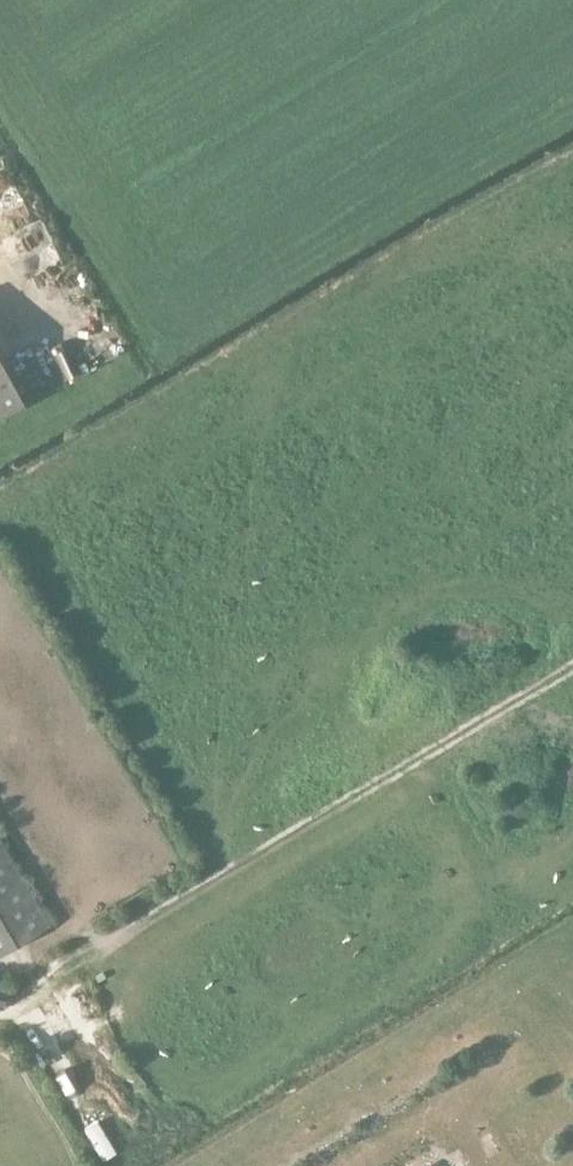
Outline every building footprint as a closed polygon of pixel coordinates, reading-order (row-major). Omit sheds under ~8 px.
[(22,193),(12,175),(0,182),(0,205),(22,193)] [(22,244),(23,247),(48,238),(40,214),(0,228),(0,232),(6,250),(22,244)] [(21,400),(0,358),(0,411),(21,400)] [(47,922),(0,840),(0,949),(47,922)] [(95,1114),(82,1121),(103,1158),(116,1151),(95,1114)]
